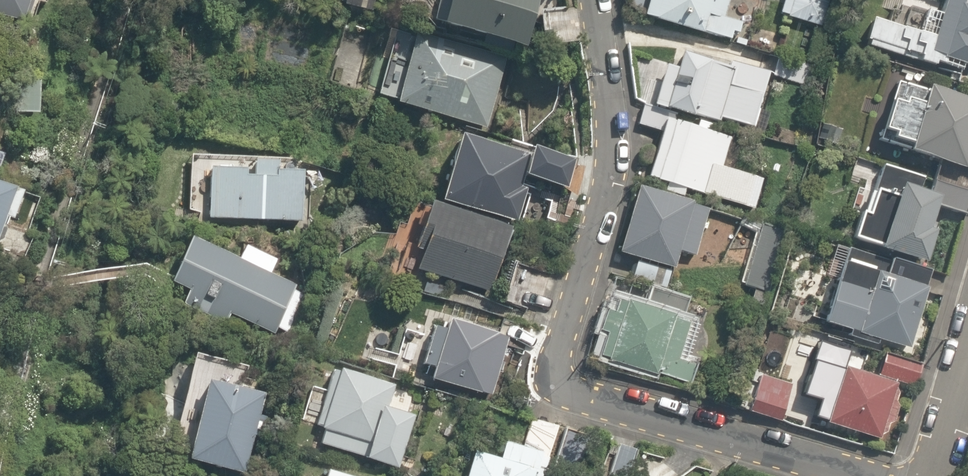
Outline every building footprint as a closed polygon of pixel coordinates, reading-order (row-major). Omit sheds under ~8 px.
[(16,29),(25,0),(0,0),(0,24),(16,29)] [(445,25),(441,39),(464,46),(468,32),(518,46),(532,0),(440,0),(434,22),(445,25)] [(728,0),(647,0),(643,17),(732,37),(736,18),(725,15),(728,0)] [(775,11),(819,25),(827,0),(778,0),(775,11)] [(961,61),(967,63),(967,5),(952,0),(941,0),(930,35),(866,15),(857,43),(957,75),(961,61)] [(504,62),(412,37),(394,102),(487,127),(504,62)] [(633,124),(658,131),(644,178),(664,183),(662,191),(681,196),(683,189),(753,209),(762,174),(720,162),(727,137),(707,131),(709,123),(763,138),(771,109),(757,105),(767,71),(678,46),(673,66),(661,62),(650,101),(641,98),(633,124)] [(805,62),(776,57),(773,77),(802,81),(805,62)] [(17,75),(16,113),(37,114),(38,75),(17,75)] [(875,135),(903,142),(901,152),(962,168),(967,145),(967,100),(891,79),(875,135)] [(523,149),(447,135),(434,202),(482,210),(480,216),(517,223),(523,185),(517,184),(517,180),(564,188),(572,143),(526,135),(523,149)] [(251,167),(211,163),(208,216),(296,223),(302,161),(252,156),(251,167)] [(932,208),(963,217),(967,198),(967,188),(868,162),(848,242),(875,249),(925,262),(933,228),(925,226),(930,208),(932,208)] [(615,255),(672,268),(676,251),(695,255),(707,204),(631,186),(615,255)] [(5,222),(15,193),(0,188),(0,220),(5,222)] [(423,202),(409,253),(418,255),(414,271),(492,292),(510,226),(423,202)] [(752,290),(745,311),(771,319),(798,232),(757,219),(736,285),(752,290)] [(298,282),(293,280),(296,273),(274,262),(276,259),(239,241),(237,245),(212,233),(206,246),(185,236),(173,262),(194,272),(179,304),(221,324),(225,314),(274,337),(278,328),(288,333),(302,303),(291,298),(298,282)] [(887,258),(885,265),(840,254),(823,324),(830,326),(828,334),(841,337),(842,332),(911,349),(929,276),(931,269),(887,258)] [(609,308),(603,306),(595,332),(602,334),(595,359),(690,386),(699,354),(690,352),(698,321),(612,297),(609,308)] [(505,339),(439,323),(426,381),(491,397),(505,339)] [(878,351),(871,376),(837,367),(835,373),(807,365),(798,395),(827,403),(821,425),(877,440),(893,383),(911,388),(919,362),(878,351)] [(393,386),(328,370),(313,426),(321,428),(319,447),(394,465),(407,415),(387,410),(393,386)] [(797,386),(755,374),(746,405),(788,416),(797,386)] [(258,390),(198,378),(182,462),(241,474),(258,390)] [(465,457),(460,475),(538,475),(541,463),(547,465),(556,425),(526,418),(520,447),(500,443),(497,457),(488,455),(486,462),(465,457)] [(324,468),(322,475),(351,475),(324,468)]
